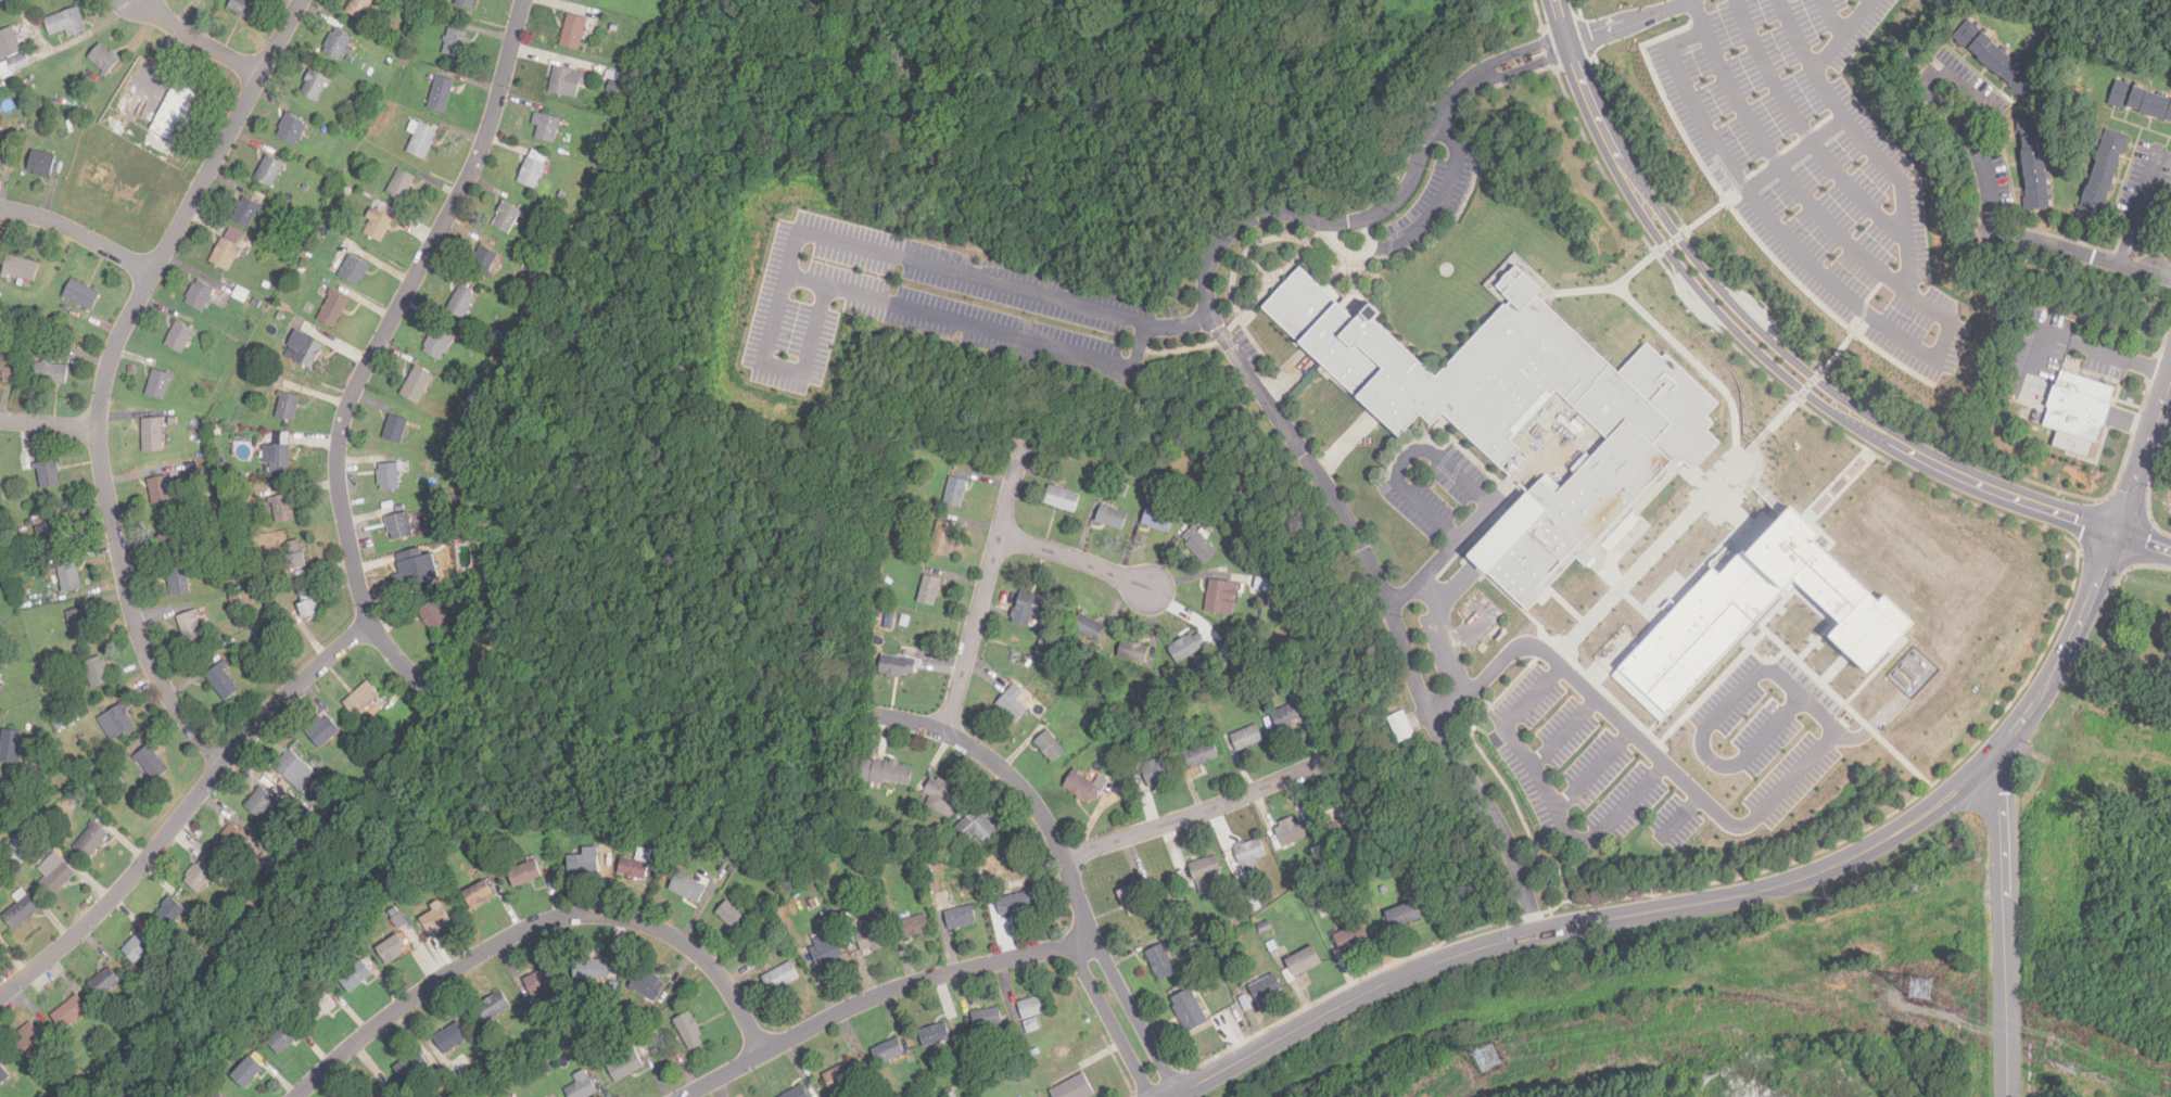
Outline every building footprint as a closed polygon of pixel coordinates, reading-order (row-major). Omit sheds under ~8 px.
[(228,8),(233,0),(252,0),(254,1),(254,0),(261,0),(263,1),(251,22),(228,8)] [(347,13),(354,0),(375,0),(364,21),(347,13)] [(455,3),(456,0),(475,0),(472,9),(455,3)] [(69,37),(66,29),(50,36),(43,20),(78,5),(88,29),(69,37)] [(580,51),(561,47),(568,15),(586,20),(580,51)] [(2023,99),(1954,38),(1969,21),(2039,81),(2023,99)] [(24,51),(0,62),(0,32),(12,26),(24,51)] [(341,61),(325,52),(338,29),(353,39),(341,61)] [(461,59),(444,54),(448,29),(467,34),(461,59)] [(2086,43),(2082,55),(2072,52),(2075,40),(2086,43)] [(105,79),(101,76),(104,72),(88,59),(100,44),(112,51),(122,59),(105,79)] [(21,71),(16,58),(26,54),(30,67),(21,71)] [(3,81),(0,74),(0,66),(8,62),(14,76),(3,81)] [(579,99),(549,92),(555,67),(588,75),(586,85),(582,84),(579,99)] [(318,103),(301,94),(306,81),(312,71),(333,82),(330,87),(327,86),(318,103)] [(618,81),(611,79),(613,71),(620,73),(618,81)] [(446,114),(428,109),(437,77),(455,82),(446,114)] [(176,143),(152,131),(179,79),(203,92),(176,143)] [(611,81),(622,85),(619,94),(609,91),(611,81)] [(2117,81),(2170,100),(2170,124),(2121,106),(2120,110),(2109,105),(2117,81)] [(297,146),(277,135),(288,114),(308,126),(297,146)] [(556,143),(535,139),(538,127),(532,126),(535,114),(561,120),(556,143)] [(2041,118),(2051,209),(2024,212),(2023,200),(2028,199),(2020,131),(2018,131),(2017,120),(2041,118)] [(415,135),(407,131),(412,120),(419,124),(415,135)] [(427,161),(408,153),(420,123),(439,130),(427,161)] [(2099,225),(2078,217),(2107,130),(2129,138),(2099,225)] [(51,178),(27,171),(34,150),(58,156),(51,178)] [(272,189),(255,179),(267,156),(284,165),(272,189)] [(535,189),(519,182),(530,158),(545,165),(535,189)] [(404,203),(388,194),(399,170),(416,178),(404,203)] [(350,196),(342,192),(345,187),(353,191),(350,196)] [(562,200),(557,196),(561,190),(567,194),(562,200)] [(250,229),(233,219),(245,197),(265,208),(263,213),(259,211),(250,229)] [(383,213),(371,206),(374,197),(388,203),(383,213)] [(511,233),(494,224),(499,213),(497,212),(503,201),(526,214),(524,218),(520,216),(511,233)] [(382,243),(365,233),(371,214),(374,209),(394,220),(382,243)] [(227,271),(211,264),(223,240),(239,247),(227,271)] [(490,280),(470,270),(482,246),(499,255),(490,272),(490,280)] [(35,283),(3,275),(8,256),(40,264),(35,283)] [(359,288),(339,276),(351,256),(371,267),(359,288)] [(524,266),(526,260),(534,265),(532,270),(524,266)] [(1357,320),(1372,303),(1384,315),(1377,321),(1438,378),(1507,306),(1509,307),(1513,303),(1498,289),(1519,267),(1545,290),(1539,296),(1544,301),(1618,372),(1647,343),(1663,357),(1666,353),(1719,404),(1707,417),(1714,423),(1707,431),(1721,442),(1693,472),(1683,462),(1594,557),(1595,558),(1587,566),(1578,559),(1544,595),(1544,596),(1529,611),(1471,557),(1548,474),(1564,488),(1610,439),(1557,390),(1510,438),(1520,449),(1502,468),(1446,416),(1444,413),(1432,425),(1421,414),(1419,417),(1400,437),(1383,421),(1324,365),(1322,363),(1305,346),(1303,344),(1265,307),(1271,299),(1282,289),(1292,278),(1299,269),(1302,268),(1322,288),(1357,320)] [(93,311),(64,298),(72,281),(102,294),(93,311)] [(203,312),(187,304),(199,281),(216,290),(203,312)] [(245,305),(232,297),(238,285),(252,292),(245,305)] [(465,320),(447,310),(460,286),(478,296),(465,320)] [(335,329),(318,320),(328,296),(331,290),(351,301),(335,329)] [(258,308),(251,305),(256,298),(263,302),(258,308)] [(183,354),(166,344),(177,322),(198,333),(195,337),(192,336),(183,354)] [(312,369),(296,359),(300,352),(288,344),(297,329),(326,347),(312,369)] [(441,361),(424,352),(437,330),(454,339),(441,361)] [(3,379),(0,378),(0,359),(1,359),(2,354),(7,355),(5,368),(15,369),(13,384),(3,383),(3,379)] [(66,384),(36,381),(37,365),(42,366),(45,354),(54,355),(53,365),(58,365),(59,357),(69,359),(66,384)] [(419,405),(402,396),(417,368),(434,377),(419,405)] [(164,401),(147,395),(154,370),(172,377),(164,401)] [(2096,445),(2044,426),(2049,409),(2047,408),(2055,386),(2058,387),(2062,372),(2115,390),(2109,405),(2111,406),(2105,428),(2103,426),(2096,445)] [(448,392),(441,388),(444,381),(452,384),(448,392)] [(294,423),(277,418),(281,398),(278,397),(279,392),(301,398),(294,423)] [(402,445),(383,439),(391,416),(409,421),(402,445)] [(145,452),(142,420),(162,419),(165,451),(145,452)] [(290,473),(271,473),(272,446),(290,446),(290,473)] [(1076,462),(1067,459),(1070,450),(1079,454),(1076,462)] [(42,489),(39,470),(35,471),(34,465),(59,461),(60,474),(61,486),(42,489)] [(382,489),(382,486),(380,486),(379,469),(381,469),(381,462),(409,461),(410,472),(403,472),(403,476),(399,476),(401,489),(382,489)] [(154,506),(148,481),(167,476),(173,501),(154,506)] [(198,488),(195,479),(202,477),(204,487),(198,488)] [(969,483),(962,509),(944,505),(951,477),(969,483)] [(1076,514),(1045,503),(1051,486),(1082,496),(1076,514)] [(278,524),(274,505),(268,506),(267,499),(291,494),(296,521),(278,524)] [(1772,512),(1715,572),(1709,565),(1614,666),(1665,714),(1782,589),(1778,585),(1787,575),(1832,618),(1820,632),(1862,671),(1909,620),(1879,590),(1871,598),(1807,538),(1814,531),(1785,503),(1781,507),(1775,514),(1772,512)] [(1123,532),(1096,522),(1102,506),(1129,514),(1123,532)] [(1175,518),(1169,534),(1142,524),(1148,508),(1175,518)] [(22,510),(29,509),(30,516),(24,518),(22,510)] [(394,541),(390,535),(385,519),(409,513),(415,537),(394,541)] [(52,546),(49,534),(38,536),(36,526),(71,518),(74,534),(72,535),(73,541),(52,546)] [(163,550),(158,524),(170,522),(173,534),(178,533),(181,547),(163,550)] [(939,523),(957,528),(950,558),(931,553),(939,523)] [(1204,565),(1185,546),(1188,543),(1183,538),(1194,527),(1198,533),(1204,528),(1210,536),(1206,540),(1217,552),(1204,565)] [(289,572),(287,557),(290,557),(288,544),(300,541),(305,553),(308,567),(289,572)] [(405,589),(398,564),(420,558),(422,562),(418,563),(423,584),(405,589)] [(64,592),(58,565),(77,562),(82,589),(64,592)] [(174,598),(168,573),(186,569),(191,594),(174,598)] [(1271,593),(1274,579),(1257,575),(1253,589),(1271,593)] [(926,576),(942,581),(936,608),(919,603),(926,576)] [(1233,616),(1206,612),(1210,581),(1245,586),(1244,596),(1239,595),(1237,607),(1234,605),(1233,616)] [(304,620),(300,605),(304,604),(300,591),(310,588),(317,600),(321,614),(304,620)] [(232,604),(229,595),(239,591),(242,601),(232,604)] [(1268,591),(1279,591),(1280,600),(1278,601),(1278,605),(1269,607),(1268,591)] [(1053,600),(1049,618),(1033,615),(1030,628),(1014,624),(1015,620),(1012,618),(1014,610),(1017,610),(1021,592),(1053,600)] [(434,634),(419,613),(433,602),(449,623),(434,634)] [(73,638),(67,613),(87,609),(92,634),(73,638)] [(886,620),(878,618),(879,609),(887,610),(886,620)] [(190,649),(178,618),(196,611),(208,642),(190,649)] [(1072,630),(1080,614),(1105,627),(1097,643),(1072,630)] [(1179,664),(1169,649),(1191,635),(1193,638),(1199,634),(1207,646),(1179,664)] [(1048,650),(1039,647),(1041,640),(1050,643),(1048,650)] [(1122,641),(1148,648),(1145,664),(1118,658),(1122,641)] [(1226,661),(1219,650),(1232,642),(1239,654),(1226,661)] [(1021,655),(1019,663),(1012,661),(1013,653),(1021,655)] [(1270,665),(1268,658),(1275,654),(1279,662),(1270,665)] [(94,689),(82,665),(100,656),(112,681),(94,689)] [(917,661),(916,675),(907,674),(907,677),(880,675),(883,656),(917,661)] [(226,702),(205,676),(220,665),(240,691),(226,702)] [(358,719),(344,704),(369,683),(381,697),(360,714),(358,719)] [(1017,724),(998,705),(1016,685),(1026,693),(1019,701),(1029,711),(1017,724)] [(1146,699),(1145,690),(1153,689),(1154,698),(1146,699)] [(1165,706),(1172,704),(1173,711),(1166,713),(1165,706)] [(1272,715),(1295,704),(1302,718),(1293,723),(1294,726),(1280,732),(1272,715)] [(114,743),(104,729),(113,724),(107,716),(122,705),(136,727),(114,743)] [(1405,711),(1417,736),(1400,743),(1388,718),(1405,711)] [(321,750),(304,730),(320,716),(325,722),(330,717),(342,731),(321,750)] [(52,722),(59,719),(62,728),(55,730),(52,722)] [(1237,752),(1231,737),(1257,726),(1264,741),(1237,752)] [(21,765),(0,763),(0,752),(2,730),(22,732),(20,760),(21,765)] [(1037,743),(1049,731),(1067,753),(1054,764),(1037,743)] [(1183,753),(1214,742),(1220,758),(1190,770),(1183,753)] [(155,782),(138,762),(132,760),(149,745),(169,771),(155,782)] [(302,791),(274,767),(289,750),(317,774),(302,791)] [(1186,766),(1180,769),(1175,757),(1182,754),(1186,766)] [(860,779),(863,758),(874,761),(874,760),(885,762),(891,763),(891,760),(900,761),(899,764),(906,766),(913,768),(910,786),(883,780),(883,785),(871,782),(871,781),(860,779)] [(1126,778),(1123,771),(1120,773),(1117,762),(1126,760),(1128,768),(1129,768),(1131,777),(1126,778)] [(1147,786),(1142,769),(1168,761),(1175,777),(1147,786)] [(1108,782),(1093,805),(1065,787),(1076,769),(1081,773),(1079,775),(1094,785),(1100,776),(1108,782)] [(927,806),(932,798),(925,793),(932,779),(939,782),(941,780),(965,793),(951,819),(927,806)] [(261,819),(245,807),(262,789),(279,803),(276,806),(272,804),(261,819)] [(334,812),(325,805),(331,795),(341,802),(334,812)] [(1322,815),(1337,808),(1340,812),(1347,808),(1354,822),(1349,825),(1354,837),(1343,842),(1337,829),(1330,832),(1322,815)] [(318,814),(321,809),(329,815),(326,819),(318,814)] [(1002,835),(989,849),(976,834),(968,842),(956,829),(975,813),(980,818),(983,816),(1002,835)] [(90,860),(74,849),(90,828),(89,828),(93,821),(96,824),(100,817),(111,825),(105,831),(110,834),(90,860)] [(304,825),(308,818),(316,824),(310,830),(304,825)] [(1277,851),(1271,839),(1278,835),(1277,832),(1283,830),(1281,824),(1290,820),(1292,826),(1302,821),(1308,837),(1277,851)] [(231,856),(215,844),(231,824),(246,837),(231,856)] [(255,841),(259,837),(266,842),(262,846),(255,841)] [(1246,876),(1235,846),(1243,843),(1244,845),(1260,840),(1266,856),(1255,859),(1259,871),(1246,876)] [(569,873),(568,856),(583,855),(583,847),(597,846),(599,872),(569,873)] [(647,881),(619,876),(622,858),(636,860),(638,850),(651,852),(647,881)] [(54,896),(40,882),(59,864),(56,862),(62,856),(78,873),(54,896)] [(1195,881),(1190,865),(1216,856),(1221,872),(1195,881)] [(272,885),(261,877),(263,876),(252,867),(258,858),(269,866),(274,860),(285,869),(272,885)] [(515,889),(508,871),(535,862),(542,878),(515,889)] [(1317,866),(1317,867),(1317,868),(1316,869),(1315,869),(1315,870),(1313,870),(1312,870),(1311,870),(1310,870),(1309,869),(1309,868),(1308,867),(1308,866),(1308,865),(1308,864),(1309,863),(1310,862),(1311,862),(1312,862),(1313,862),(1315,862),(1316,863),(1317,864),(1317,865),(1317,866)] [(200,894),(186,883),(186,878),(196,865),(199,867),(202,863),(216,873),(200,894)] [(246,878),(251,872),(255,877),(250,881),(246,878)] [(698,905),(670,891),(677,873),(706,888),(698,905)] [(977,876),(985,875),(986,882),(979,883),(977,876)] [(963,880),(970,879),(973,890),(965,892),(963,880)] [(470,909),(462,894),(486,881),(495,896),(470,909)] [(1131,917),(1119,893),(1135,885),(1142,900),(1137,902),(1142,911),(1131,917)] [(13,931),(2,917),(18,905),(18,904),(12,895),(22,888),(40,910),(13,931)] [(999,900),(1031,892),(1034,906),(1027,908),(1028,911),(1002,917),(999,900)] [(1254,909),(1249,901),(1256,896),(1261,905),(1254,909)] [(169,929),(155,917),(172,897),(186,910),(169,929)] [(1241,908),(1236,901),(1241,898),(1245,906),(1241,908)] [(810,903),(816,900),(820,906),(814,909),(810,903)] [(738,932),(718,915),(728,902),(749,919),(738,932)] [(1414,902),(1422,920),(1394,931),(1386,914),(1414,902)] [(428,932),(420,920),(443,906),(453,922),(437,931),(435,928),(428,932)] [(978,922),(951,930),(947,913),(974,906),(978,922)] [(401,915),(394,919),(390,914),(397,909),(401,915)] [(1241,922),(1235,915),(1240,911),(1245,920),(1241,922)] [(1158,921),(1155,916),(1161,913),(1164,918),(1158,921)] [(931,932),(904,940),(900,922),(927,916),(931,932)] [(1370,941),(1342,953),(1334,936),(1362,923),(1370,941)] [(889,942),(863,951),(858,935),(884,926),(889,942)] [(818,967),(812,952),(818,948),(815,941),(834,932),(845,955),(818,967)] [(136,966),(123,951),(141,933),(156,949),(153,953),(136,966)] [(386,964),(378,949),(399,934),(408,949),(386,964)] [(1265,940),(1272,936),(1279,949),(1271,953),(1265,940)] [(1177,973),(1160,982),(1146,954),(1161,945),(1177,973)] [(1322,962),(1295,978),(1286,961),(1313,947),(1322,962)] [(1216,956),(1204,961),(1201,954),(1213,949),(1216,956)] [(1228,967),(1223,958),(1230,955),(1234,964),(1228,967)] [(350,993),(340,980),(364,961),(373,974),(350,993)] [(575,980),(575,961),(608,961),(609,979),(575,980)] [(792,962),(801,979),(773,994),(764,979),(792,962)] [(100,999),(88,985),(111,968),(122,982),(100,999)] [(532,996),(524,981),(549,968),(557,983),(532,996)] [(653,1003),(630,986),(642,969),(665,986),(653,1003)] [(1282,991),(1257,1004),(1246,982),(1260,974),(1262,981),(1274,974),(1282,991)] [(607,998),(610,983),(618,984),(615,999),(607,998)] [(1208,1022),(1189,1033),(1170,1000),(1190,988),(1208,1022)] [(313,1024),(302,1009),(326,992),(337,1007),(313,1024)] [(484,1024),(474,1008),(502,992),(511,1008),(484,1024)] [(1019,1003),(1046,995),(1052,1012),(1024,1020),(1019,1003)] [(1245,1011),(1239,998),(1247,995),(1253,1008),(1245,1011)] [(63,1031),(52,1016),(78,996),(89,1011),(63,1031)] [(977,1031),(973,1013),(1000,1007),(1004,1024),(977,1031)] [(689,1051),(674,1021),(689,1012),(702,1037),(699,1038),(702,1045),(689,1051)] [(1037,1019),(1040,1030),(1027,1033),(1025,1022),(1037,1019)] [(28,1062),(15,1046),(24,1038),(18,1032),(30,1022),(37,1030),(41,1026),(53,1041),(28,1062)] [(280,1055),(267,1043),(287,1022),(300,1035),(280,1055)] [(445,1055),(434,1038),(459,1022),(470,1038),(445,1055)] [(648,1025),(652,1022),(658,1028),(653,1032),(648,1025)] [(925,1047),(921,1031),(948,1023),(952,1039),(925,1047)] [(880,1067),(873,1049),(899,1038),(905,1055),(880,1067)] [(407,1084),(396,1071),(419,1051),(431,1064),(407,1084)] [(617,1084),(608,1068),(636,1051),(645,1068),(617,1084)] [(245,1089),(232,1077),(251,1056),(264,1068),(245,1089)] [(834,1092),(825,1075),(853,1060),(862,1077),(834,1092)] [(11,1076),(0,1086),(0,1064),(11,1076)] [(529,1077),(522,1069),(529,1064),(535,1073),(529,1077)] [(598,1093),(590,1096),(569,1096),(566,1090),(577,1084),(574,1076),(586,1070),(598,1093)] [(1096,1096),(1094,1096),(1054,1096),(1052,1092),(1087,1074),(1096,1096)] [(381,1084),(392,1096),(361,1096),(367,1092),(369,1095),(381,1084)] [(802,1084),(810,1096),(780,1096),(784,1095),(802,1084)]
